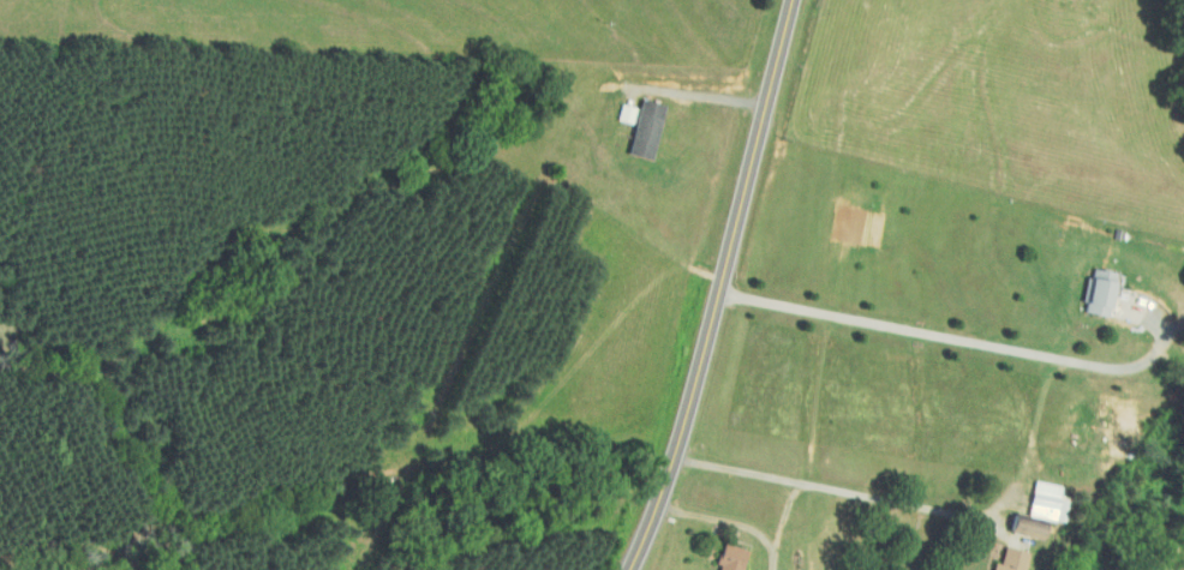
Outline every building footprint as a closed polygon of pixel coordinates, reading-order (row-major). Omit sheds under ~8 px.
[(671,103),(646,97),(633,152),(657,158),(671,103)] [(1075,310),(1102,316),(1105,305),(1102,304),(1108,271),(1085,267),(1075,310)] [(1055,484),(1029,479),(1022,514),(1049,519),(1055,484)] [(1036,522),(1002,516),(999,530),(1034,537),(1036,522)] [(728,540),(721,562),(725,563),(723,569),(747,569),(753,549),(728,540)] [(1000,545),(995,563),(989,561),(986,569),(1019,569),(1024,551),(1000,545)]
